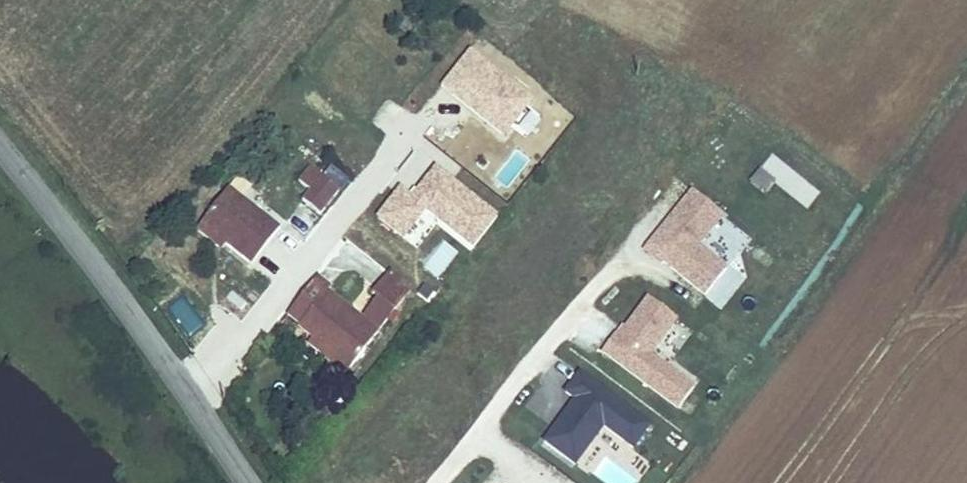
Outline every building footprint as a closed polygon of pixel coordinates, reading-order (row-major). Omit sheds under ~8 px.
[(476,66),(461,86),(477,98),(493,79),(476,66)] [(760,169),(806,208),(820,193),(773,153),(760,169)] [(320,215),(339,192),(310,166),(298,180),(309,189),(302,199),(320,215)] [(280,227),(268,217),(229,188),(200,225),(224,242),(251,263),(280,227)] [(703,247),(727,217),(698,193),(650,251),(667,265),(669,263),(709,297),(731,271),(703,247)] [(224,242),(200,225),(196,229),(220,247),(224,242)] [(319,276),(286,317),(314,338),(353,366),(395,312),(377,299),(363,318),(330,291),(332,286),(319,276)] [(653,359),(677,318),(640,296),(601,361),(679,407),(694,383),(653,359)] [(353,366),(314,338),(307,346),(346,375),(353,366)] [(562,410),(546,434),(564,447),(566,443),(582,451),(606,420),(595,412),(590,418),(582,413),(576,420),(562,410)] [(627,460),(649,430),(628,414),(623,423),(629,426),(613,450),(627,460)]
